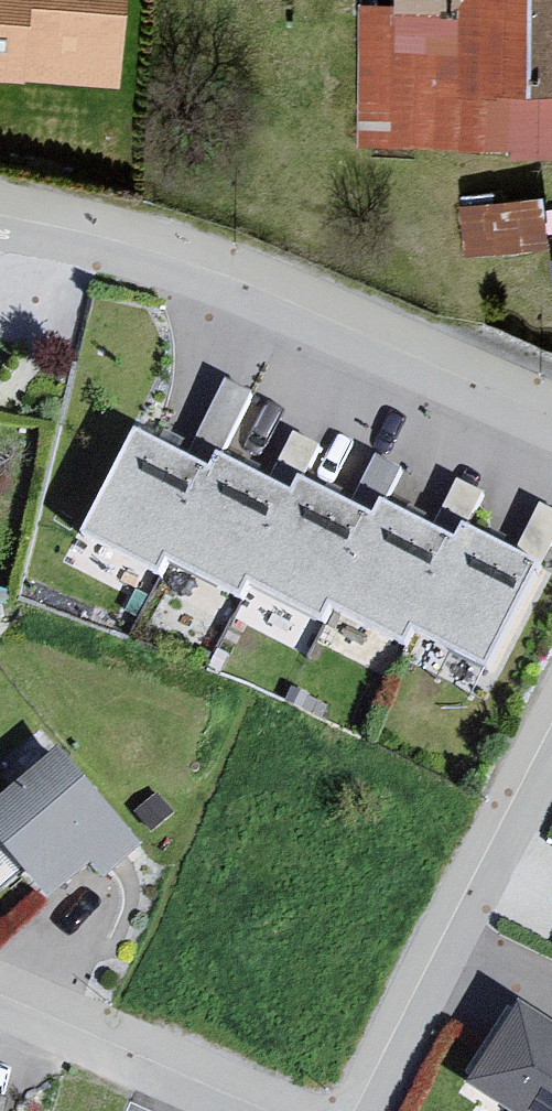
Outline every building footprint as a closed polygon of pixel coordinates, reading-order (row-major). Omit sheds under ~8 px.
[(104,81),(110,0),(0,0),(0,73),(104,81)] [(402,22),(459,22),(459,104),(551,104),(551,0),(402,0),(402,22)] [(527,195),(443,204),(449,258),(533,248),(527,195)] [(535,260),(538,294),(551,293),(551,259),(535,260)] [(135,446),(83,548),(157,586),(166,569),(240,607),(247,595),(324,634),(331,620),(407,659),(415,643),(484,678),(535,577),(462,540),(455,553),(378,514),(371,528),(296,490),(288,505),(214,466),(206,482),(135,446)] [(461,527),(480,486),(409,454),(390,495),(461,527)] [(157,863),(63,758),(0,815),(0,839),(61,907),(89,882),(109,906),(157,863)] [(512,996),(463,1081),(509,1110),(551,1110),(551,1022),(512,996)] [(13,1104),(0,1100),(0,1110),(11,1110),(13,1104)]
